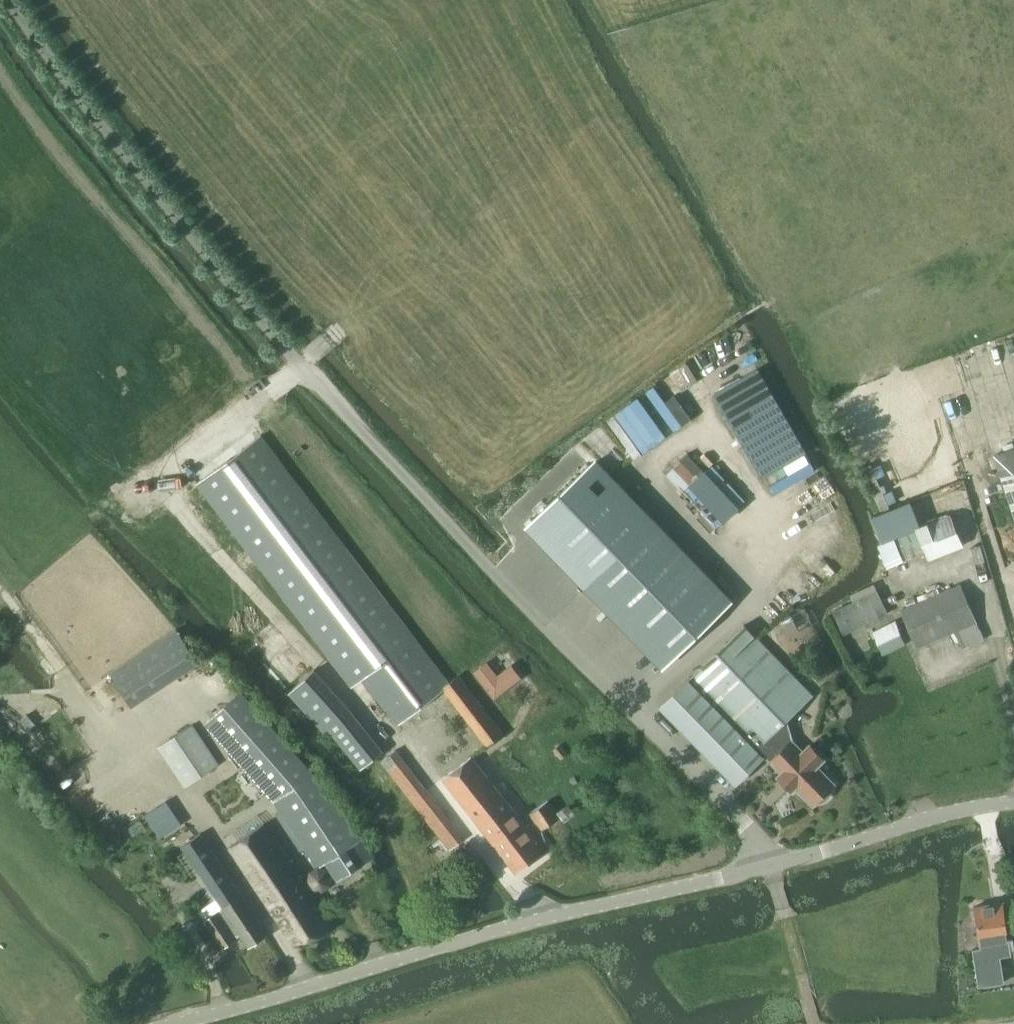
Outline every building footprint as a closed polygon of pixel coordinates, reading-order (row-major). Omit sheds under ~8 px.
[(757,368),(716,392),(764,475),(805,451),(757,368)] [(675,394),(666,401),(683,425),(692,418),(675,394)] [(196,483),(229,526),(351,686),(361,678),(386,710),(387,709),(399,724),(444,690),(486,745),(502,733),(458,675),(450,681),(293,476),(261,434),(196,483)] [(995,454),(1002,477),(1013,517),(1013,448),(995,454)] [(873,463),(864,466),(881,511),(890,507),(889,503),(885,493),(884,492),(882,486),(878,477),(874,467),(873,463)] [(590,464),(532,520),(591,581),(669,662),(727,606),(649,524),(590,464)] [(882,512),(873,516),(882,541),(920,526),(910,501),(882,512)] [(877,546),(882,558),(883,558),(888,569),(905,562),(905,559),(926,551),(930,561),(966,546),(953,516),(877,546)] [(832,609),(844,633),(889,612),(875,583),(851,594),(854,599),(832,609)] [(901,611),(917,649),(954,632),(962,648),(985,638),(960,584),(901,611)] [(792,619),(783,623),(787,631),(796,627),(792,619)] [(874,631),(884,653),(906,642),(896,621),(874,631)] [(745,625),(660,706),(736,785),(766,756),(783,773),(779,777),(793,791),(796,788),(813,805),(816,802),(818,802),(820,802),(822,802),(825,800),(827,798),(828,797),(829,795),(830,794),(831,791),(831,788),(834,785),(817,767),(824,760),(810,746),(803,753),(792,742),(786,720),(812,694),(745,625)] [(111,672),(132,706),(200,664),(179,630),(111,672)] [(487,661),(475,671),(495,697),(521,678),(511,665),(498,675),(487,661)] [(385,750),(355,714),(314,670),(289,693),(324,731),(329,728),(363,768),(385,750)] [(315,773),(243,692),(206,724),(276,806),(318,867),(326,862),(339,881),(375,857),(320,771),(315,773)] [(28,715),(20,722),(28,731),(36,724),(28,715)] [(159,747),(185,786),(219,764),(193,724),(159,747)] [(383,760),(451,850),(465,840),(397,749),(383,760)] [(444,778),(481,827),(495,845),(517,874),(549,849),(529,823),(525,826),(472,757),(444,778)] [(533,815),(543,830),(561,817),(551,802),(533,815)] [(265,824),(230,846),(295,944),(334,929),(308,890),(313,887),(315,889),(323,890),(330,886),(332,877),(326,868),(318,867),(309,873),(309,880),(310,882),(305,885),(265,824)] [(182,846),(224,910),(244,898),(216,856),(201,834),(182,846)] [(244,898),(224,910),(220,913),(219,911),(206,920),(224,948),(238,939),(237,937),(240,935),(248,947),(267,934),(244,898)] [(973,907),(979,948),(998,945),(997,940),(1007,939),(1001,902),(973,907)] [(975,956),(978,975),(997,972),(993,954),(975,956)] [(84,990),(76,996),(83,1005),(91,999),(84,990)]
